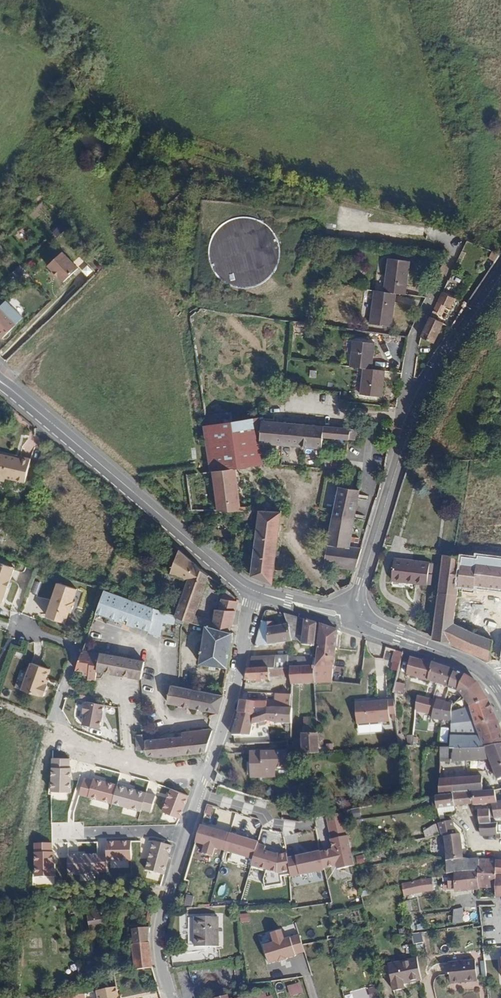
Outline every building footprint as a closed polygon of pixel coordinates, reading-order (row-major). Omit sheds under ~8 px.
[(281,260),(282,254),(282,248),(280,242),(278,236),(275,231),(271,227),(266,223),(261,220),(255,218),(249,218),(243,218),(237,219),(231,221),(226,225),(222,229),(218,234),(215,239),(213,245),(212,251),(213,257),(214,263),(216,268),(219,273),(223,278),(228,282),(234,284),(239,286),(245,287),(251,287),(257,286),(263,283),(268,280),(273,276),(276,271),(279,266),(281,260)] [(60,225),(51,233),(56,238),(65,229),(60,225)] [(38,262),(55,281),(69,268),(51,249),(38,262)] [(414,260),(393,257),(390,274),(392,274),(389,290),(409,293),(414,260)] [(395,325),(400,292),(381,289),(379,305),(377,305),(375,322),(395,325)] [(456,299),(442,291),(438,302),(433,311),(440,315),(445,305),(451,308),(456,299)] [(9,298),(1,305),(18,322),(25,315),(9,298)] [(18,322),(1,305),(0,306),(0,331),(5,335),(18,322)] [(232,313),(222,310),(221,317),(231,319),(232,313)] [(443,323),(430,317),(421,337),(433,343),(443,323)] [(354,341),(350,367),(364,368),(372,369),(375,343),(354,341)] [(382,397),(385,371),(372,369),(364,368),(360,395),(382,397)] [(209,426),(232,423),(231,414),(207,417),(209,426)] [(214,471),(236,468),(263,463),(260,444),(263,421),(264,418),(232,423),(209,426),(207,426),(214,471)] [(322,449),(324,427),(263,421),(260,444),(322,449)] [(351,429),(326,427),(325,438),(349,440),(351,429)] [(6,478),(25,482),(30,459),(20,457),(20,459),(0,454),(0,480),(5,481),(6,478)] [(241,507),(236,468),(214,471),(219,511),(239,511),(239,510),(239,507),(241,507)] [(339,487),(333,518),(354,522),(360,490),(339,487)] [(239,510),(239,511),(239,520),(252,520),(253,510),(239,510)] [(263,511),(255,576),(275,584),(284,513),(263,511)] [(324,564),(355,569),(362,548),(349,547),(354,522),(333,518),(324,564)] [(433,637),(433,639),(450,641),(450,643),(490,660),(493,640),(471,631),(454,623),(459,583),(476,585),(500,589),(500,536),(495,536),(495,541),(493,552),(475,550),(473,559),(462,557),(456,556),(443,555),(438,594),(433,637)] [(195,615),(209,576),(180,550),(171,574),(189,580),(176,617),(177,617),(193,622),(195,615)] [(395,559),(392,580),(427,585),(430,563),(395,559)] [(2,603),(14,568),(0,563),(0,602),(2,603)] [(97,587),(105,590),(107,583),(100,581),(97,587)] [(46,617),(65,623),(69,611),(71,612),(75,602),(73,601),(77,589),(58,583),(46,617)] [(454,623),(471,631),(476,585),(459,583),(454,623)] [(176,617),(154,608),(154,609),(105,590),(98,611),(116,618),(116,619),(118,620),(121,621),(122,617),(130,620),(128,624),(136,627),(137,623),(140,624),(139,626),(150,630),(149,632),(161,636),(164,622),(174,625),(176,621),(177,617),(176,617)] [(238,603),(239,600),(225,590),(221,600),(238,603)] [(236,610),(238,603),(221,600),(219,610),(236,610)] [(206,626),(230,632),(236,610),(219,610),(216,610),(214,620),(204,618),(202,624),(206,626)] [(315,646),(317,624),(284,614),(287,623),(288,625),(289,625),(292,641),(297,640),(303,645),(315,646)] [(204,618),(195,615),(193,622),(202,624),(204,618)] [(176,621),(205,631),(206,626),(202,624),(193,622),(177,617),(176,621)] [(288,625),(287,623),(278,624),(279,626),(274,628),(273,622),(268,622),(262,621),(255,647),(268,645),(292,641),(289,625),(288,625)] [(314,684),(332,682),(337,631),(320,625),(317,659),(316,667),(313,666),(312,669),(313,669),(314,684)] [(216,666),(228,667),(233,633),(230,632),(206,626),(205,631),(200,664),(210,665),(210,669),(216,670),(216,666)] [(83,650),(76,670),(84,671),(83,675),(88,676),(87,680),(95,681),(97,670),(101,654),(83,650)] [(400,665),(403,653),(395,650),(392,663),(400,665)] [(97,670),(140,678),(142,679),(145,661),(101,653),(101,654),(97,670)] [(289,656),(276,657),(277,668),(290,668),(289,656)] [(276,657),(252,658),(250,669),(269,669),(277,668),(276,657)] [(441,685),(445,667),(422,659),(421,661),(410,657),(407,675),(428,681),(438,684),(441,685)] [(295,668),(313,666),(313,659),(294,658),(295,668)] [(44,685),(46,679),(49,669),(31,663),(22,690),(40,696),(40,695),(44,696),(48,686),(46,685),(44,685)] [(293,684),(314,684),(313,669),(312,669),(313,666),(295,668),(291,668),(291,673),(292,684),(293,684)] [(449,688),(455,670),(445,667),(441,685),(449,688)] [(279,674),(291,673),(291,668),(290,668),(277,668),(269,669),(270,676),(280,676),(279,674)] [(248,673),(246,681),(270,679),(270,676),(269,669),(250,669),(248,669),(248,673)] [(459,691),(466,676),(455,670),(449,688),(459,691)] [(500,745),(500,730),(498,721),(487,699),(477,683),(466,676),(459,691),(470,706),(485,747),(486,748),(500,745)] [(396,682),(394,691),(402,693),(404,684),(396,682)] [(168,703),(218,712),(224,695),(171,685),(168,703)] [(292,702),(292,695),(275,694),(275,701),(292,702)] [(415,711),(433,714),(436,700),(417,696),(415,711)] [(256,702),(241,700),(240,705),(239,713),(254,715),(263,711),(262,707),(255,707),(256,702)] [(390,715),(397,714),(396,700),(388,701),(390,715)] [(431,718),(442,720),(444,702),(436,700),(433,714),(431,718)] [(91,702),(86,701),(86,703),(84,703),(82,713),(84,713),(82,725),(99,728),(101,719),(100,718),(101,713),(102,713),(103,704),(91,702)] [(390,715),(388,701),(356,704),(357,725),(390,722),(390,715)] [(442,720),(451,722),(452,711),(452,706),(453,704),(444,702),(442,720)] [(470,706),(452,711),(451,722),(450,748),(450,750),(485,747),(470,706)] [(254,715),(239,713),(235,723),(233,732),(232,735),(250,736),(253,724),(266,721),(277,723),(292,723),(292,709),(279,709),(273,709),(267,709),(263,711),(254,715)] [(317,718),(303,718),(305,734),(302,734),(302,747),(296,748),(296,754),(319,754),(317,718)] [(213,728),(182,732),(183,736),(146,740),(147,750),(147,755),(159,758),(185,755),(206,752),(213,728)] [(143,740),(143,734),(136,735),(137,751),(147,750),(146,740),(143,740)] [(500,779),(500,745),(486,748),(485,747),(450,750),(450,748),(441,748),(440,762),(453,762),(486,759),(490,759),(493,766),(489,768),(492,774),(495,773),(498,780),(500,779)] [(287,752),(279,752),(251,753),(251,763),(252,775),(251,777),(275,777),(275,768),(284,768),(287,765),(287,753),(287,752)] [(50,791),(71,792),(70,758),(52,758),(50,791)] [(231,778),(218,774),(215,783),(228,788),(231,778)] [(142,809),(150,811),(156,793),(94,776),(93,780),(85,777),(80,794),(141,812),(142,809)] [(471,793),(483,792),(482,776),(440,780),(439,796),(453,795),(471,793)] [(171,789),(162,810),(180,818),(189,795),(171,789)] [(473,804),(473,806),(492,804),(497,803),(497,802),(495,790),(483,792),(471,793),(473,804)] [(471,793),(453,795),(455,806),(473,804),(471,793)] [(455,806),(453,795),(439,796),(436,796),(439,810),(441,820),(445,819),(443,813),(456,811),(455,806)] [(497,802),(497,803),(492,804),(493,809),(494,819),(500,817),(500,802),(497,802)] [(480,824),(491,824),(489,810),(478,811),(480,824)] [(358,814),(351,815),(352,823),(360,821),(358,814)] [(326,819),(331,841),(348,838),(343,815),(326,819)] [(447,860),(463,859),(463,854),(462,846),(460,834),(456,834),(452,821),(438,824),(438,825),(441,835),(444,835),(446,848),(447,860)] [(480,834),(497,834),(497,823),(491,824),(480,824),(480,834)] [(441,835),(438,825),(434,826),(424,832),(427,837),(441,835)] [(225,851),(230,834),(200,826),(195,843),(205,846),(203,854),(212,857),(215,849),(225,851)] [(259,843),(230,834),(225,851),(254,860),(258,845),(259,843)] [(353,855),(349,837),(348,838),(331,841),(333,851),(321,853),(326,871),(337,869),(338,872),(356,868),(353,855)] [(131,862),(130,842),(107,841),(107,862),(131,862)] [(173,845),(152,841),(144,870),(164,875),(173,845)] [(52,852),(51,843),(34,844),(35,877),(56,876),(54,852),(52,852)] [(254,860),(252,866),(267,870),(264,880),(265,884),(282,881),(281,873),(291,871),(288,859),(288,855),(279,856),(265,852),(266,848),(258,845),(254,860)] [(98,853),(69,852),(69,876),(98,874),(98,853)] [(321,853),(288,859),(291,871),(292,877),(326,871),(321,853)] [(447,874),(467,872),(480,870),(479,860),(476,859),(470,860),(463,859),(447,860),(447,869),(442,869),(443,876),(448,876),(447,874)] [(496,860),(479,860),(480,870),(480,888),(496,888),(496,878),(496,860)] [(467,872),(469,890),(480,889),(480,888),(480,870),(467,872)] [(456,892),(469,890),(467,872),(447,874),(448,876),(443,876),(442,877),(442,882),(441,883),(441,890),(444,891),(444,890),(456,890),(456,892)] [(435,890),(434,878),(421,880),(403,885),(405,896),(423,892),(435,890)] [(454,911),(453,924),(462,923),(464,908),(454,911)] [(89,933),(107,931),(104,911),(87,912),(89,933)] [(218,917),(195,917),(195,947),(218,947),(218,917)] [(136,970),(153,968),(150,942),(150,929),(151,927),(133,929),(134,944),(133,944),(136,970)] [(264,946),(270,964),(287,959),(296,956),(296,955),(305,952),(300,935),(285,940),(282,930),(272,933),(275,943),(264,946)] [(409,983),(421,980),(417,959),(389,965),(394,991),(405,989),(403,983),(409,982),(409,983)] [(478,982),(476,960),(449,963),(451,984),(478,982)] [(300,984),(291,986),(294,996),(303,993),(300,984)] [(117,987),(97,991),(99,997),(119,997),(117,987)]
